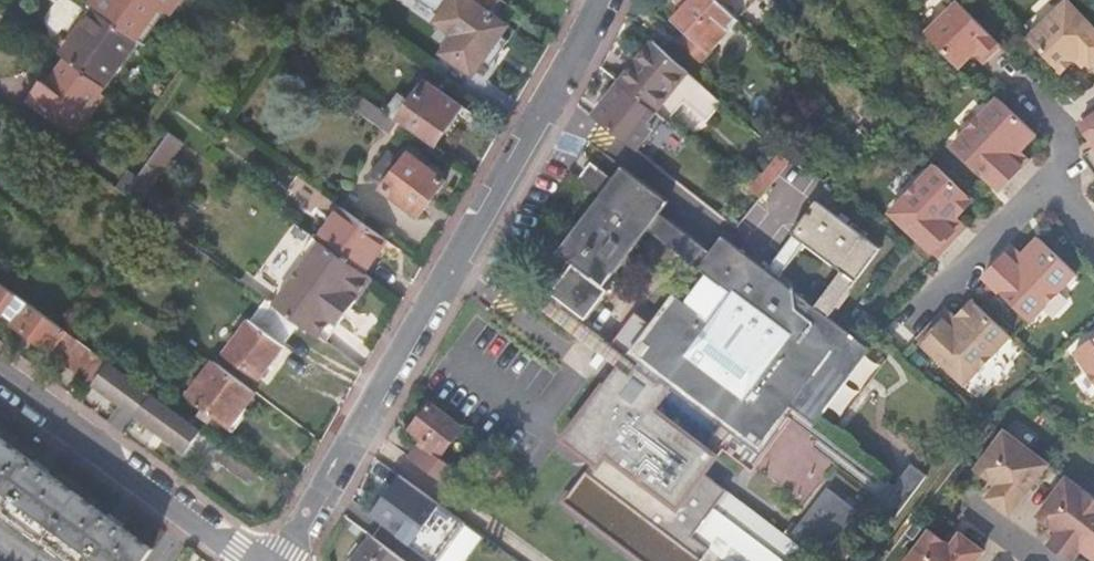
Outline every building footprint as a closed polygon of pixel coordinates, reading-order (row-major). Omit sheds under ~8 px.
[(94,9),(132,37),(155,5),(165,12),(168,14),(179,0),(100,0),(94,9)] [(437,12),(444,0),(418,0),(437,12)] [(440,21),(438,24),(457,37),(444,55),(475,77),(485,63),(492,68),(497,61),(516,33),(493,17),(495,14),(492,12),(490,14),(470,0),(455,0),(440,21)] [(723,0),(679,0),(685,5),(674,18),(691,33),(683,42),(704,61),(741,20),(723,1),(723,0)] [(995,36),(962,1),(927,33),(960,69),(976,55),(981,50),(990,59),(1004,45),(995,36)] [(1032,38),(1064,72),(1075,61),(1081,56),(1088,63),(1092,67),(1093,66),(1093,27),(1069,1),(1032,38)] [(62,57),(68,61),(104,87),(138,41),(132,37),(94,9),(89,6),(73,28),(79,33),(62,57)] [(622,82),(657,111),(689,72),(653,42),(622,82)] [(981,50),(976,55),(984,64),(990,59),(981,50)] [(1088,63),(1081,56),(1075,61),(1082,68),(1088,63)] [(104,87),(68,61),(53,81),(48,78),(30,102),(74,133),(106,88),(104,87)] [(613,92),(594,116),(624,138),(623,138),(637,149),(653,130),(646,125),(657,111),(622,82),(602,65),(596,77),(613,92)] [(400,122),(436,148),(464,108),(428,82),(400,122)] [(999,99),(954,147),(1002,192),(1024,168),(1020,164),(1027,156),(1022,151),(1038,135),(999,99)] [(1081,127),(1091,140),(1093,144),(1093,117),(1081,127)] [(170,134),(126,196),(140,206),(184,144),(170,134)] [(1091,140),(1083,146),(1089,153),(1093,148),(1093,144),(1091,140)] [(1089,153),(1083,157),(1093,172),(1093,148),(1089,153)] [(765,196),(792,158),(779,149),(752,187),(765,196)] [(412,155),(386,190),(422,217),(448,181),(412,155)] [(1031,160),(1027,156),(1020,164),(1024,168),(1031,160)] [(790,268),(779,259),(770,272),(725,237),(713,253),(661,215),(671,201),(625,166),(616,179),(604,194),(560,252),(575,264),(553,293),(542,308),(572,331),(584,316),(588,320),(611,291),(606,287),(649,231),(701,269),(710,276),(689,304),(679,297),(656,327),(637,353),(678,383),(742,431),(763,447),(763,448),(795,406),(817,422),(872,348),(851,332),(833,319),(841,308),(827,297),(818,308),(796,291),(781,280),(790,268)] [(975,202),(937,166),(891,214),(940,258),(961,235),(957,231),(965,223),(959,218),(975,202)] [(595,187),(604,194),(616,179),(606,171),(595,187)] [(797,237),(779,259),(790,268),(807,246),(845,274),(827,297),(841,308),(858,284),(883,251),(819,203),(794,235),(797,237)] [(343,209),(320,241),(367,274),(390,241),(343,209)] [(965,223),(957,231),(961,235),(969,227),(965,223)] [(320,241),(315,237),(305,252),(307,263),(276,306),(300,324),(321,339),(334,321),(341,327),(344,322),(356,307),(376,281),(367,274),(320,241)] [(1078,274),(1040,238),(1024,255),(1019,250),(1012,258),(1008,254),(985,278),(1033,322),(1078,274)] [(1015,246),(1008,254),(1012,258),(1019,250),(1015,246)] [(276,306),(269,301),(252,322),(228,354),(262,379),(286,347),(284,345),(300,324),(276,306)] [(942,317),(921,340),(968,385),(1013,337),(974,301),(959,318),(954,313),(946,321),(942,317)] [(98,356),(60,328),(30,306),(15,325),(64,362),(63,363),(82,377),(98,356)] [(950,309),(942,317),(946,321),(954,313),(950,309)] [(673,390),(678,383),(637,353),(656,327),(638,314),(614,346),(673,390)] [(1093,376),(1093,339),(1077,351),(1093,376)] [(256,392),(215,362),(188,398),(230,429),(256,392)] [(203,432),(110,364),(95,386),(187,454),(203,432)] [(431,403),(412,428),(425,438),(422,442),(440,456),(462,427),(431,403)] [(752,461),(763,447),(742,431),(731,446),(752,461)] [(1051,464),(1006,432),(978,470),(998,485),(993,493),(989,498),(1012,516),(1051,464)] [(47,546),(68,560),(147,560),(156,548),(82,496),(0,436),(0,512),(47,546)] [(247,464),(229,451),(220,462),(239,476),(247,464)] [(252,485),(260,474),(247,464),(239,476),(252,485)] [(930,476),(914,464),(883,506),(899,518),(930,476)] [(439,560),(466,560),(486,533),(400,470),(370,511),(439,560)] [(1070,479),(1040,517),(1061,533),(1052,545),(1073,560),(1075,560),(1084,549),(1093,557),(1093,497),(1070,479)] [(709,517),(695,537),(727,560),(810,560),(814,557),(816,554),(824,560),(839,540),(861,511),(830,488),(801,526),(792,538),(787,535),(729,491),(728,493),(709,517)] [(932,531),(910,560),(979,560),(986,551),(963,534),(953,546),(932,531)] [(371,535),(352,560),(406,560),(371,535)]
